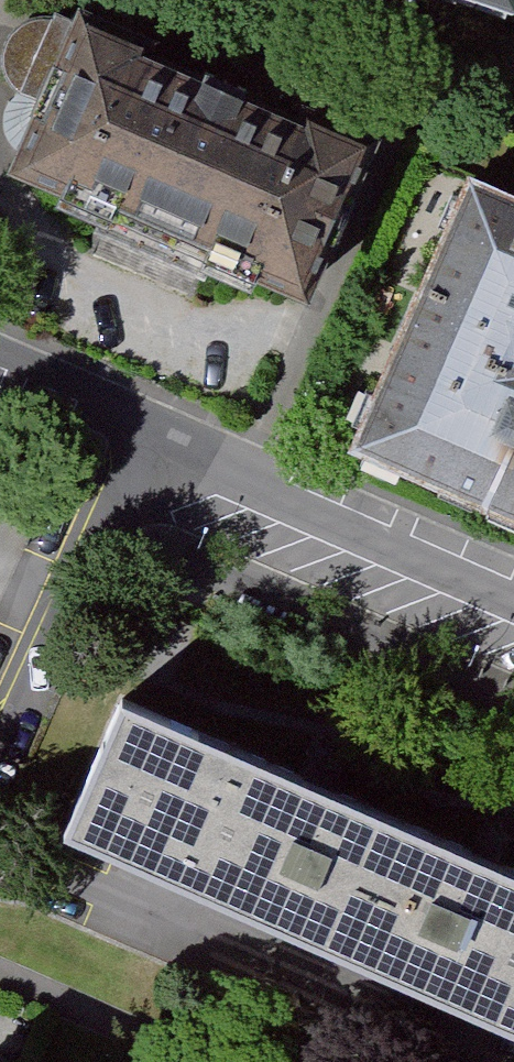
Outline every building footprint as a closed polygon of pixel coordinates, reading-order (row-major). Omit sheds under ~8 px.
[(513,17),(513,0),(463,0),(513,17)] [(143,65),(84,40),(21,186),(305,307),(365,167),(140,72),(143,65)] [(474,181),(356,456),(513,524),(513,198),(474,181)] [(127,711),(69,846),(513,1035),(513,875),(127,711)]
